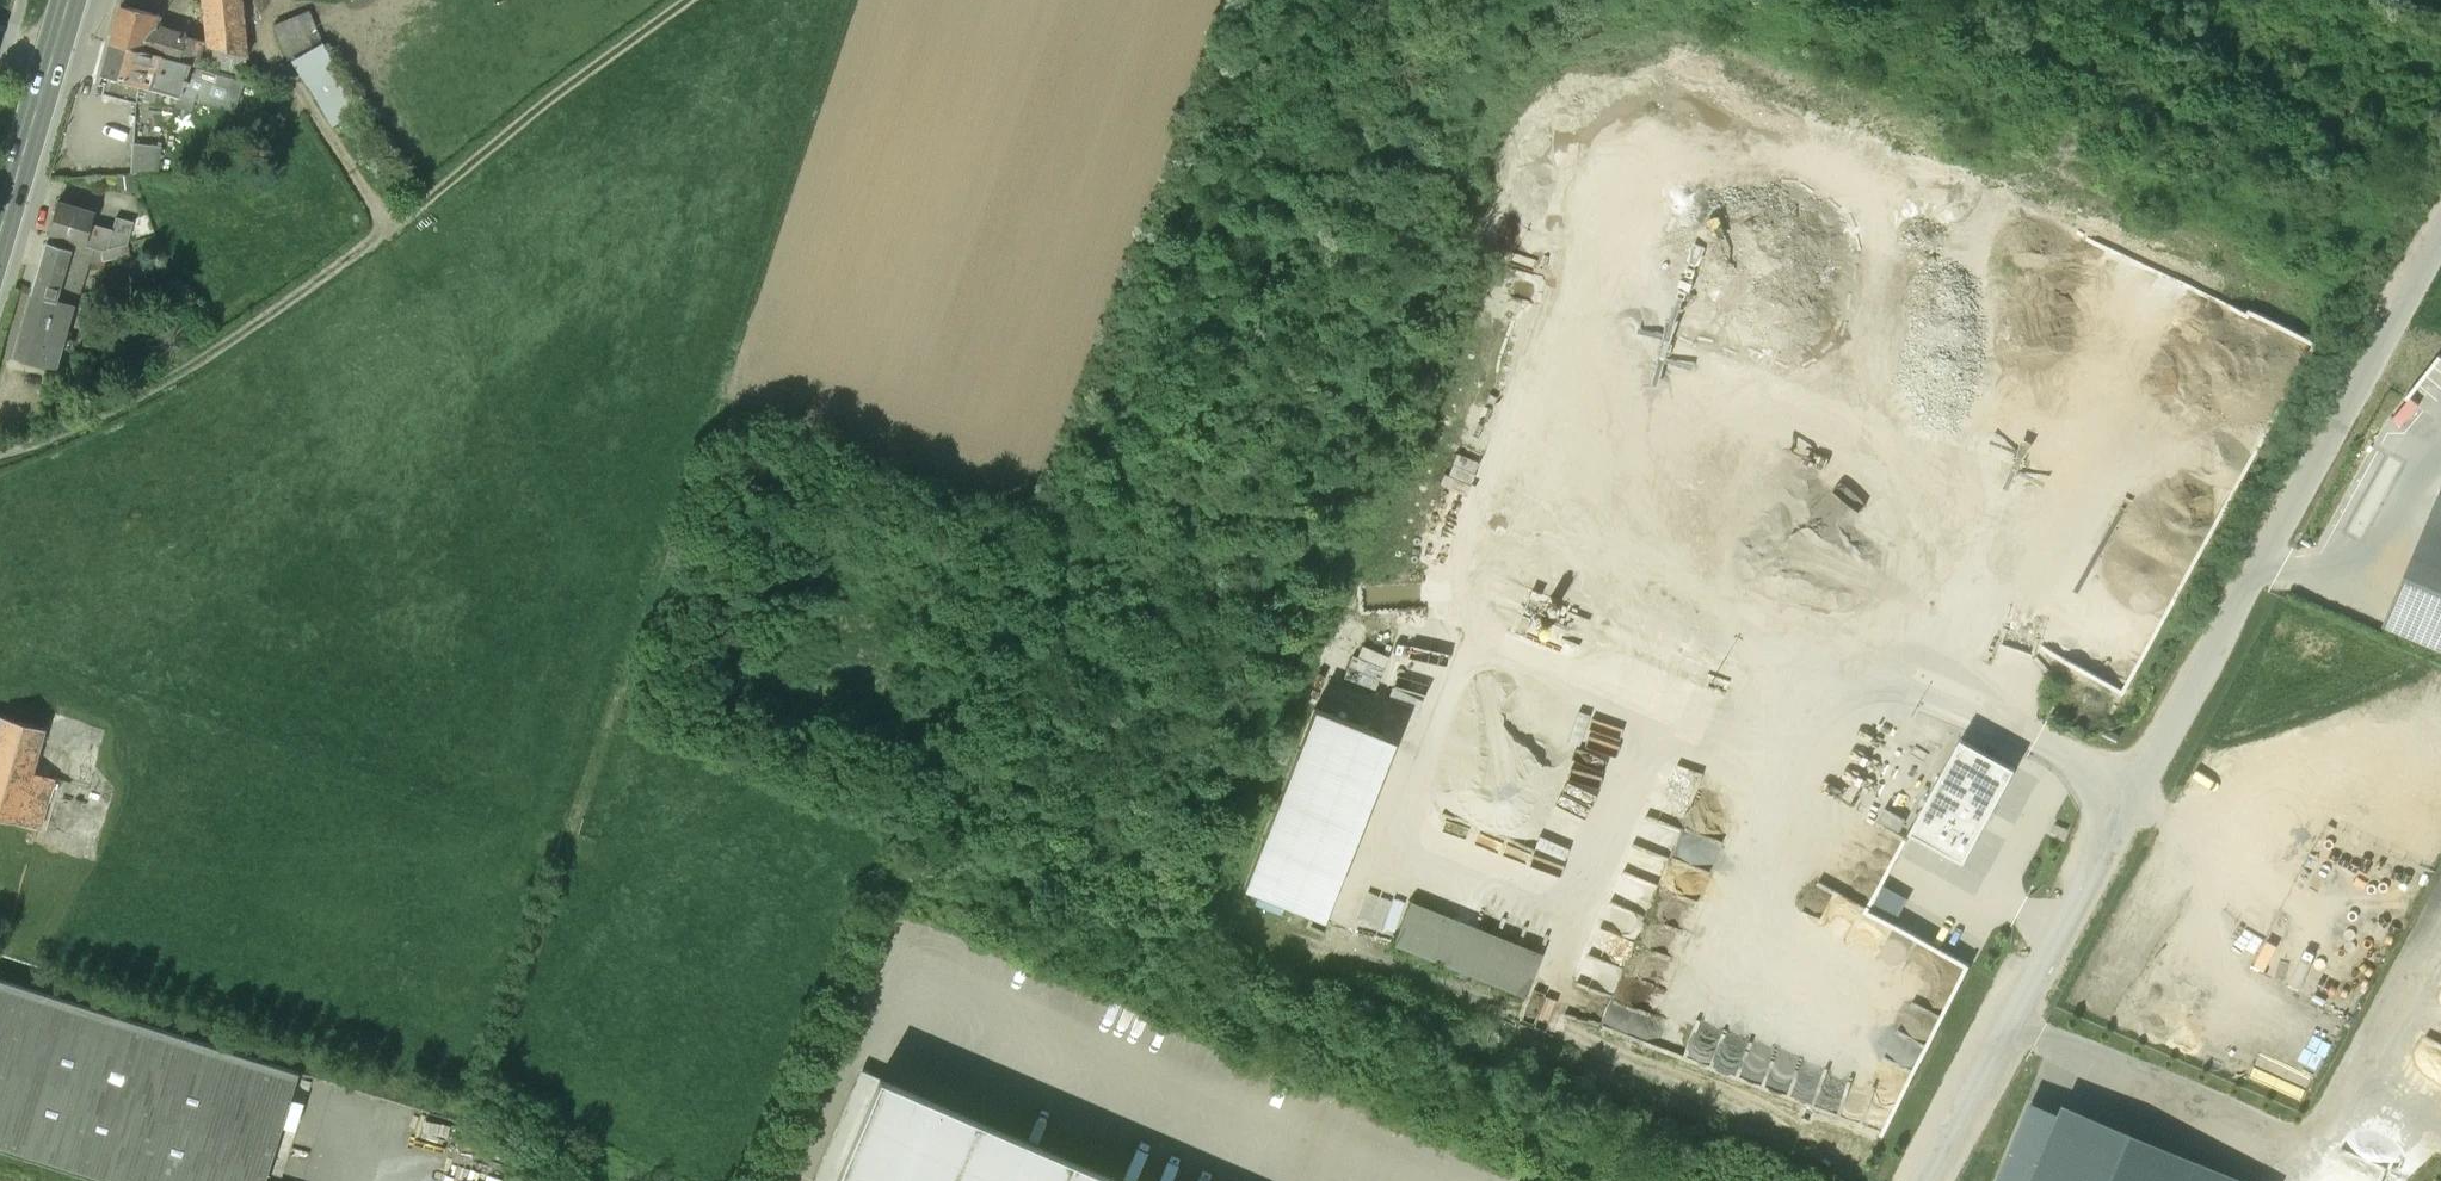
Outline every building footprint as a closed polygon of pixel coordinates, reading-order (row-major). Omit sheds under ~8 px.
[(210,42),(210,46),(247,57),(241,0),(205,0),(210,42)] [(159,15),(120,5),(110,43),(141,51),(142,51),(186,62),(186,61),(189,62),(196,64),(196,62),(202,41),(202,39),(156,27),(159,15)] [(307,6),(274,21),(322,125),(355,109),(307,6)] [(247,57),(210,46),(210,42),(202,41),(196,62),(243,74),(247,57)] [(110,43),(109,43),(101,73),(99,83),(104,84),(102,92),(138,103),(139,97),(154,101),(157,89),(179,95),(176,106),(190,110),(193,98),(234,110),(243,84),(194,70),(190,84),(186,82),(187,79),(184,78),(189,62),(186,61),(186,62),(142,51),(141,51),(110,43)] [(164,142),(166,116),(134,113),(132,139),(164,142)] [(133,142),(114,141),(114,165),(119,165),(119,168),(132,169),(133,142)] [(150,143),(138,142),(137,165),(150,165),(150,143)] [(76,207),(58,202),(49,235),(71,241),(84,244),(90,223),(93,212),(87,210),(89,204),(77,201),(76,207)] [(134,221),(118,217),(113,230),(107,248),(128,243),(134,221)] [(113,230),(90,223),(84,244),(88,246),(102,249),(107,248),(113,230)] [(84,244),(71,241),(69,248),(86,253),(88,246),(84,244)] [(47,242),(32,293),(56,300),(64,270),(80,275),(86,253),(69,248),(47,242)] [(64,270),(56,300),(71,304),(80,275),(64,270)] [(56,300),(32,293),(14,356),(56,368),(74,305),(71,304),(56,300)] [(1465,491),(1482,449),(1457,440),(1441,482),(1465,491)] [(2392,624),(2440,645),(2440,513),(2392,624)] [(1393,741),(1315,709),(1243,885),(1321,917),(1393,741)] [(19,821),(34,770),(46,729),(4,716),(0,729),(0,816),(19,821)] [(2015,768),(1962,738),(1910,832),(1963,861),(2015,768)] [(56,776),(34,770),(19,821),(41,827),(56,776)] [(1367,914),(1385,922),(1396,900),(1378,891),(1367,914)] [(1408,902),(1392,944),(1524,995),(1540,953),(1408,902)] [(0,980),(0,1149),(103,1180),(263,1180),(297,1072),(0,980)] [(880,1077),(874,1089),(856,1081),(813,1180),(1122,1180),(880,1077)] [(2031,1107),(1999,1180),(2251,1180),(2068,1103),(2061,1119),(2031,1107)]
